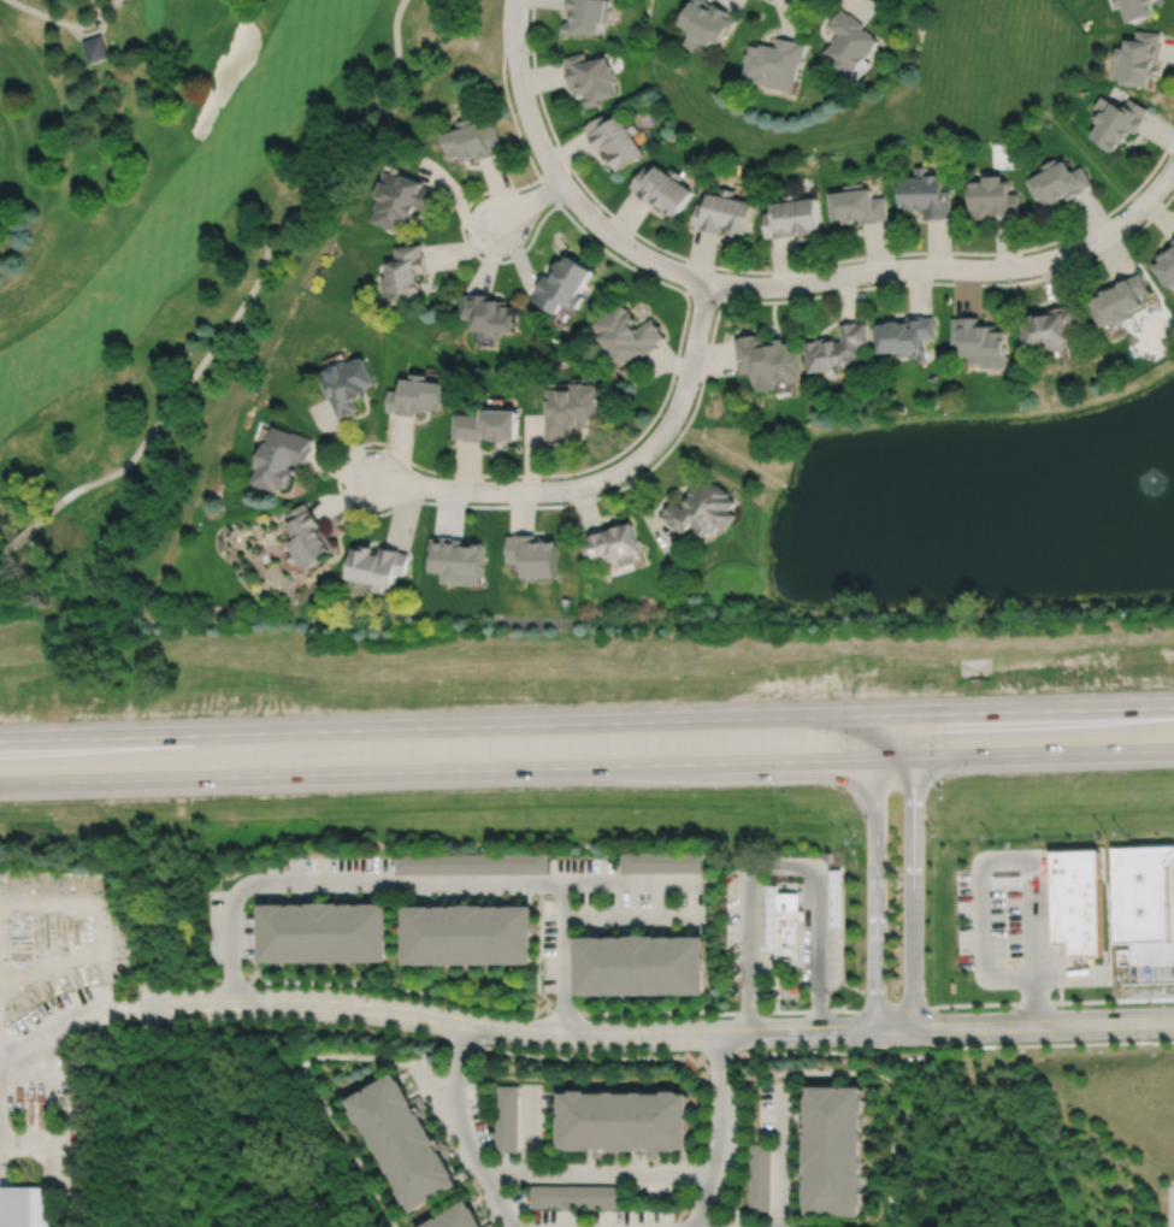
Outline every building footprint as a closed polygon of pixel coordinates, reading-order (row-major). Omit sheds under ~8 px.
[(566,13),(570,13),(568,23),(564,23),(562,35),(584,37),(584,36),(597,37),(598,25),(602,25),(603,23),(607,24),(609,11),(607,11),(608,1),(600,0),(568,0),(566,13)] [(690,2),(692,4),(680,28),(691,34),(690,37),(710,49),(713,45),(720,47),(726,35),(727,36),(737,18),(728,14),(730,12),(714,4),(713,6),(704,2),(706,0),(691,0),(690,2)] [(1117,12),(1122,10),(1128,26),(1154,18),(1150,6),(1154,5),(1152,0),(1114,0),(1117,12)] [(842,10),(839,13),(838,12),(830,22),(831,23),(828,26),(838,35),(833,42),(834,45),(832,47),(828,43),(822,51),(825,53),(824,55),(830,60),(828,61),(848,76),(866,53),(867,54),(878,41),(865,31),(867,29),(850,14),(849,16),(842,10)] [(81,39),(90,65),(111,58),(101,31),(81,39)] [(1137,33),(1135,43),(1125,42),(1125,51),(1115,49),(1113,82),(1149,85),(1149,81),(1155,81),(1156,72),(1152,72),(1152,63),(1160,64),(1161,46),(1160,46),(1161,35),(1137,33)] [(749,45),(748,52),(745,52),(744,59),(747,60),(744,73),(755,75),(754,78),(767,81),(767,84),(794,89),(800,60),(802,61),(804,45),(796,43),(796,41),(778,37),(775,48),(760,45),(760,47),(749,45)] [(583,51),(564,55),(566,65),(565,65),(570,84),(577,82),(579,90),(582,90),(585,106),(600,102),(598,95),(613,92),(610,79),(614,78),(609,61),(607,61),(604,54),(585,59),(583,51)] [(1099,95),(1093,106),(1099,110),(1093,118),(1097,120),(1090,134),(1096,137),(1095,140),(1113,151),(1117,141),(1120,143),(1123,136),(1126,137),(1131,130),(1134,132),(1144,116),(1143,116),(1148,107),(1128,98),(1125,104),(1125,102),(1122,106),(1111,100),(1110,101),(1099,95)] [(602,112),(583,125),(589,132),(586,134),(598,151),(602,148),(606,153),(603,154),(608,163),(612,160),(618,169),(644,152),(632,134),(638,130),(630,117),(625,120),(618,112),(606,119),(602,112)] [(471,116),(455,120),(456,126),(438,132),(443,149),(444,149),(448,159),(458,155),(459,161),(468,159),(467,157),(473,154),(474,159),(494,154),(492,152),(501,149),(491,118),(479,122),(479,119),(472,120),(471,116)] [(1055,158),(1040,165),(1043,169),(1026,178),(1042,207),(1050,202),(1051,205),(1058,200),(1057,196),(1063,194),(1067,199),(1084,190),(1082,188),(1091,183),(1080,165),(1073,170),(1073,169),(1069,170),(1063,158),(1056,161),(1055,158)] [(629,185),(636,191),(636,193),(653,205),(655,201),(660,205),(657,207),(666,213),(668,211),(674,216),(694,189),(679,179),(683,175),(669,166),(667,171),(655,163),(650,169),(643,165),(629,185)] [(915,165),(915,175),(910,175),(910,176),(902,176),(902,206),(908,206),(908,208),(918,208),(918,206),(924,206),(924,218),(940,218),(940,217),(949,217),(949,189),(940,189),(940,176),(934,176),(934,172),(927,172),(926,165),(915,165)] [(382,170),(378,179),(377,178),(371,194),(376,196),(371,208),(374,210),(370,222),(383,226),(395,231),(395,230),(403,234),(408,220),(412,222),(414,212),(412,212),(414,206),(429,211),(436,190),(419,184),(420,181),(397,172),(396,175),(382,170)] [(966,181),(968,219),(980,218),(980,213),(989,212),(989,214),(1008,214),(1008,212),(1017,212),(1016,191),(1007,193),(1005,179),(999,179),(999,173),(980,175),(981,181),(979,181),(979,179),(966,181)] [(862,182),(844,184),(844,189),(830,191),(833,219),(843,218),(843,223),(853,222),(853,219),(859,218),(860,224),(879,222),(879,220),(887,219),(885,195),(873,196),(872,187),(863,188),(862,182)] [(719,187),(718,193),(707,190),(704,205),(695,202),(691,224),(700,225),(700,228),(720,232),(720,228),(726,229),(726,231),(736,234),(737,229),(747,231),(753,200),(732,196),(733,189),(719,187)] [(762,212),(766,236),(775,235),(775,237),(797,235),(796,230),(802,230),(802,232),(813,231),(813,229),(821,228),(816,195),(798,197),(798,193),(783,195),(783,200),(771,201),(772,211),(762,212)] [(1170,242),(1173,244),(1167,252),(1164,249),(1157,256),(1161,260),(1154,266),(1173,287),(1173,285),(1173,238),(1170,242)] [(419,243),(393,247),(394,259),(383,261),(384,275),(378,276),(382,305),(419,300),(418,290),(419,290),(418,279),(415,279),(415,273),(424,272),(423,254),(420,254),(419,243)] [(567,254),(567,255),(566,254),(562,260),(559,258),(553,269),(555,271),(551,277),(544,273),(535,290),(536,290),(531,299),(555,313),(562,301),(574,308),(583,295),(578,293),(591,269),(567,254)] [(1090,300),(1095,308),(1092,309),(1101,325),(1113,319),(1115,325),(1131,317),(1128,312),(1143,303),(1138,296),(1149,290),(1139,272),(1132,276),(1131,275),(1114,284),(1115,285),(1114,287),(1114,285),(1107,289),(1107,288),(1097,293),(1099,295),(1090,300)] [(461,294),(459,318),(470,319),(468,329),(477,329),(477,335),(494,336),(494,330),(513,331),(514,305),(506,305),(506,300),(489,299),(489,294),(470,293),(470,294),(461,294)] [(621,301),(590,324),(594,329),(592,330),(596,335),(597,334),(598,336),(597,336),(618,366),(629,358),(630,359),(633,356),(635,359),(639,355),(641,358),(657,346),(655,343),(663,337),(657,329),(659,328),(651,318),(636,329),(632,323),(637,320),(630,311),(629,312),(621,301)] [(1020,320),(1022,334),(1020,334),(1022,344),(1023,344),(1025,348),(1040,344),(1042,352),(1066,347),(1064,340),(1068,338),(1067,330),(1079,328),(1073,303),(1064,306),(1064,305),(1048,308),(1049,313),(1038,314),(1038,312),(1028,314),(1028,318),(1020,320)] [(880,324),(880,340),(879,340),(880,346),(881,346),(881,352),(898,350),(898,356),(912,355),(912,349),(925,349),(924,337),(934,337),(933,317),(925,317),(925,315),(907,315),(908,322),(901,322),(901,320),(890,320),(890,323),(880,324)] [(950,318),(950,343),(960,343),(960,355),(968,355),(968,364),(981,364),(981,366),(1003,367),(1003,350),(1005,350),(1005,344),(1003,344),(1003,331),(995,331),(995,325),(979,325),(979,317),(960,317),(960,318),(950,318)] [(806,341),(809,372),(836,368),(837,372),(850,371),(850,368),(860,367),(859,355),(860,355),(859,346),(871,343),(867,322),(857,323),(857,320),(840,323),(843,340),(837,341),(837,338),(827,340),(827,336),(818,337),(819,340),(806,341)] [(736,337),(741,373),(753,372),(755,387),(756,385),(757,391),(775,389),(775,383),(778,383),(777,379),(789,378),(789,382),(801,379),(800,371),(803,370),(801,349),(797,350),(796,341),(784,343),(784,337),(774,338),(775,343),(762,346),(761,334),(755,335),(755,334),(741,336),(741,337),(736,337)] [(338,365),(319,373),(330,397),(331,396),(340,418),(344,415),(344,417),(356,411),(355,411),(360,408),(355,399),(370,393),(367,388),(377,383),(364,356),(361,358),(361,356),(349,361),(349,360),(347,360),(344,359),(338,362),(338,365)] [(408,373),(407,378),(400,378),(399,390),(390,390),(388,411),(395,412),(395,414),(414,415),(415,411),(423,412),(423,411),(431,411),(432,408),(441,408),(442,394),(444,394),(444,389),(442,388),(442,382),(424,381),(425,374),(408,373)] [(573,384),(570,384),(570,388),(544,388),(544,440),(572,438),(572,426),(578,426),(578,427),(588,427),(588,419),(600,419),(600,384),(583,384),(582,382),(576,382),(573,384)] [(453,414),(452,438),(464,438),(464,441),(485,442),(485,438),(492,440),(492,441),(505,442),(505,440),(515,440),(517,409),(479,409),(479,414),(453,414)] [(275,425),(269,442),(266,441),(255,467),(258,468),(253,482),(277,491),(279,485),(288,488),(291,478),(294,479),(297,470),(291,467),(293,462),(306,467),(313,448),(311,447),(314,438),(295,431),(294,432),(275,425)] [(707,536),(709,532),(712,533),(719,525),(725,530),(736,515),(728,511),(736,502),(727,496),(730,494),(713,482),(710,485),(701,478),(695,488),(694,486),(688,495),(690,496),(684,505),(685,506),(684,508),(673,500),(671,503),(669,502),(662,513),(663,513),(661,517),(668,523),(667,523),(683,535),(690,524),(696,529),(697,532),(702,536),(707,536)] [(307,502),(289,514),(294,523),(289,525),(295,533),(289,537),(294,543),(291,544),(295,550),(289,554),(296,565),(302,561),(308,571),(338,550),(323,526),(324,525),(313,509),(312,509),(307,502)] [(579,541),(585,561),(602,555),(604,561),(609,560),(610,562),(618,560),(620,567),(633,564),(631,556),(642,553),(639,545),(641,544),(639,539),(637,539),(632,523),(586,537),(588,538),(579,541)] [(506,536),(506,562),(521,562),(521,578),(556,578),(556,541),(549,541),(549,537),(535,537),(535,535),(514,535),(514,536),(506,536)] [(430,538),(427,558),(430,558),(429,572),(442,573),(441,583),(480,586),(484,543),(471,542),(471,547),(461,545),(461,541),(452,539),(452,537),(439,537),(439,538),(430,538)] [(355,548),(349,579),(371,583),(370,590),(384,592),(385,585),(395,588),(399,574),(406,576),(411,554),(402,551),(402,550),(383,547),(382,551),(376,550),(377,547),(365,544),(365,549),(355,548)] [(1052,850),(1104,850),(1105,957),(1076,957),(1076,944),(1054,944),(1052,850)] [(830,869),(830,928),(844,928),(844,869),(830,869)] [(766,884),(766,954),(779,954),(779,893),(779,884),(766,884)] [(779,893),(779,954),(778,960),(798,961),(800,924),(804,924),(806,893),(779,893)] [(261,905),(261,961),(390,962),(390,907),(261,905)] [(408,908),(408,963),(537,963),(537,908),(408,908)] [(577,938),(577,993),(706,995),(706,939),(577,938)] [(347,1101),(395,1073),(459,1185),(411,1213),(347,1101)] [(518,1086),(496,1085),(495,1151),(517,1152),(518,1086)] [(808,1215),(863,1215),(863,1086),(808,1086),(808,1215)] [(560,1093),(560,1149),(689,1150),(689,1095),(560,1093)] [(748,1209),(769,1209),(770,1144),(748,1143),(748,1209)] [(622,1186),(532,1184),(532,1206),(622,1208),(622,1186)] [(53,1186),(0,1185),(0,1226),(52,1226),(53,1186)] [(467,1199),(483,1226),(419,1226),(467,1199)]
